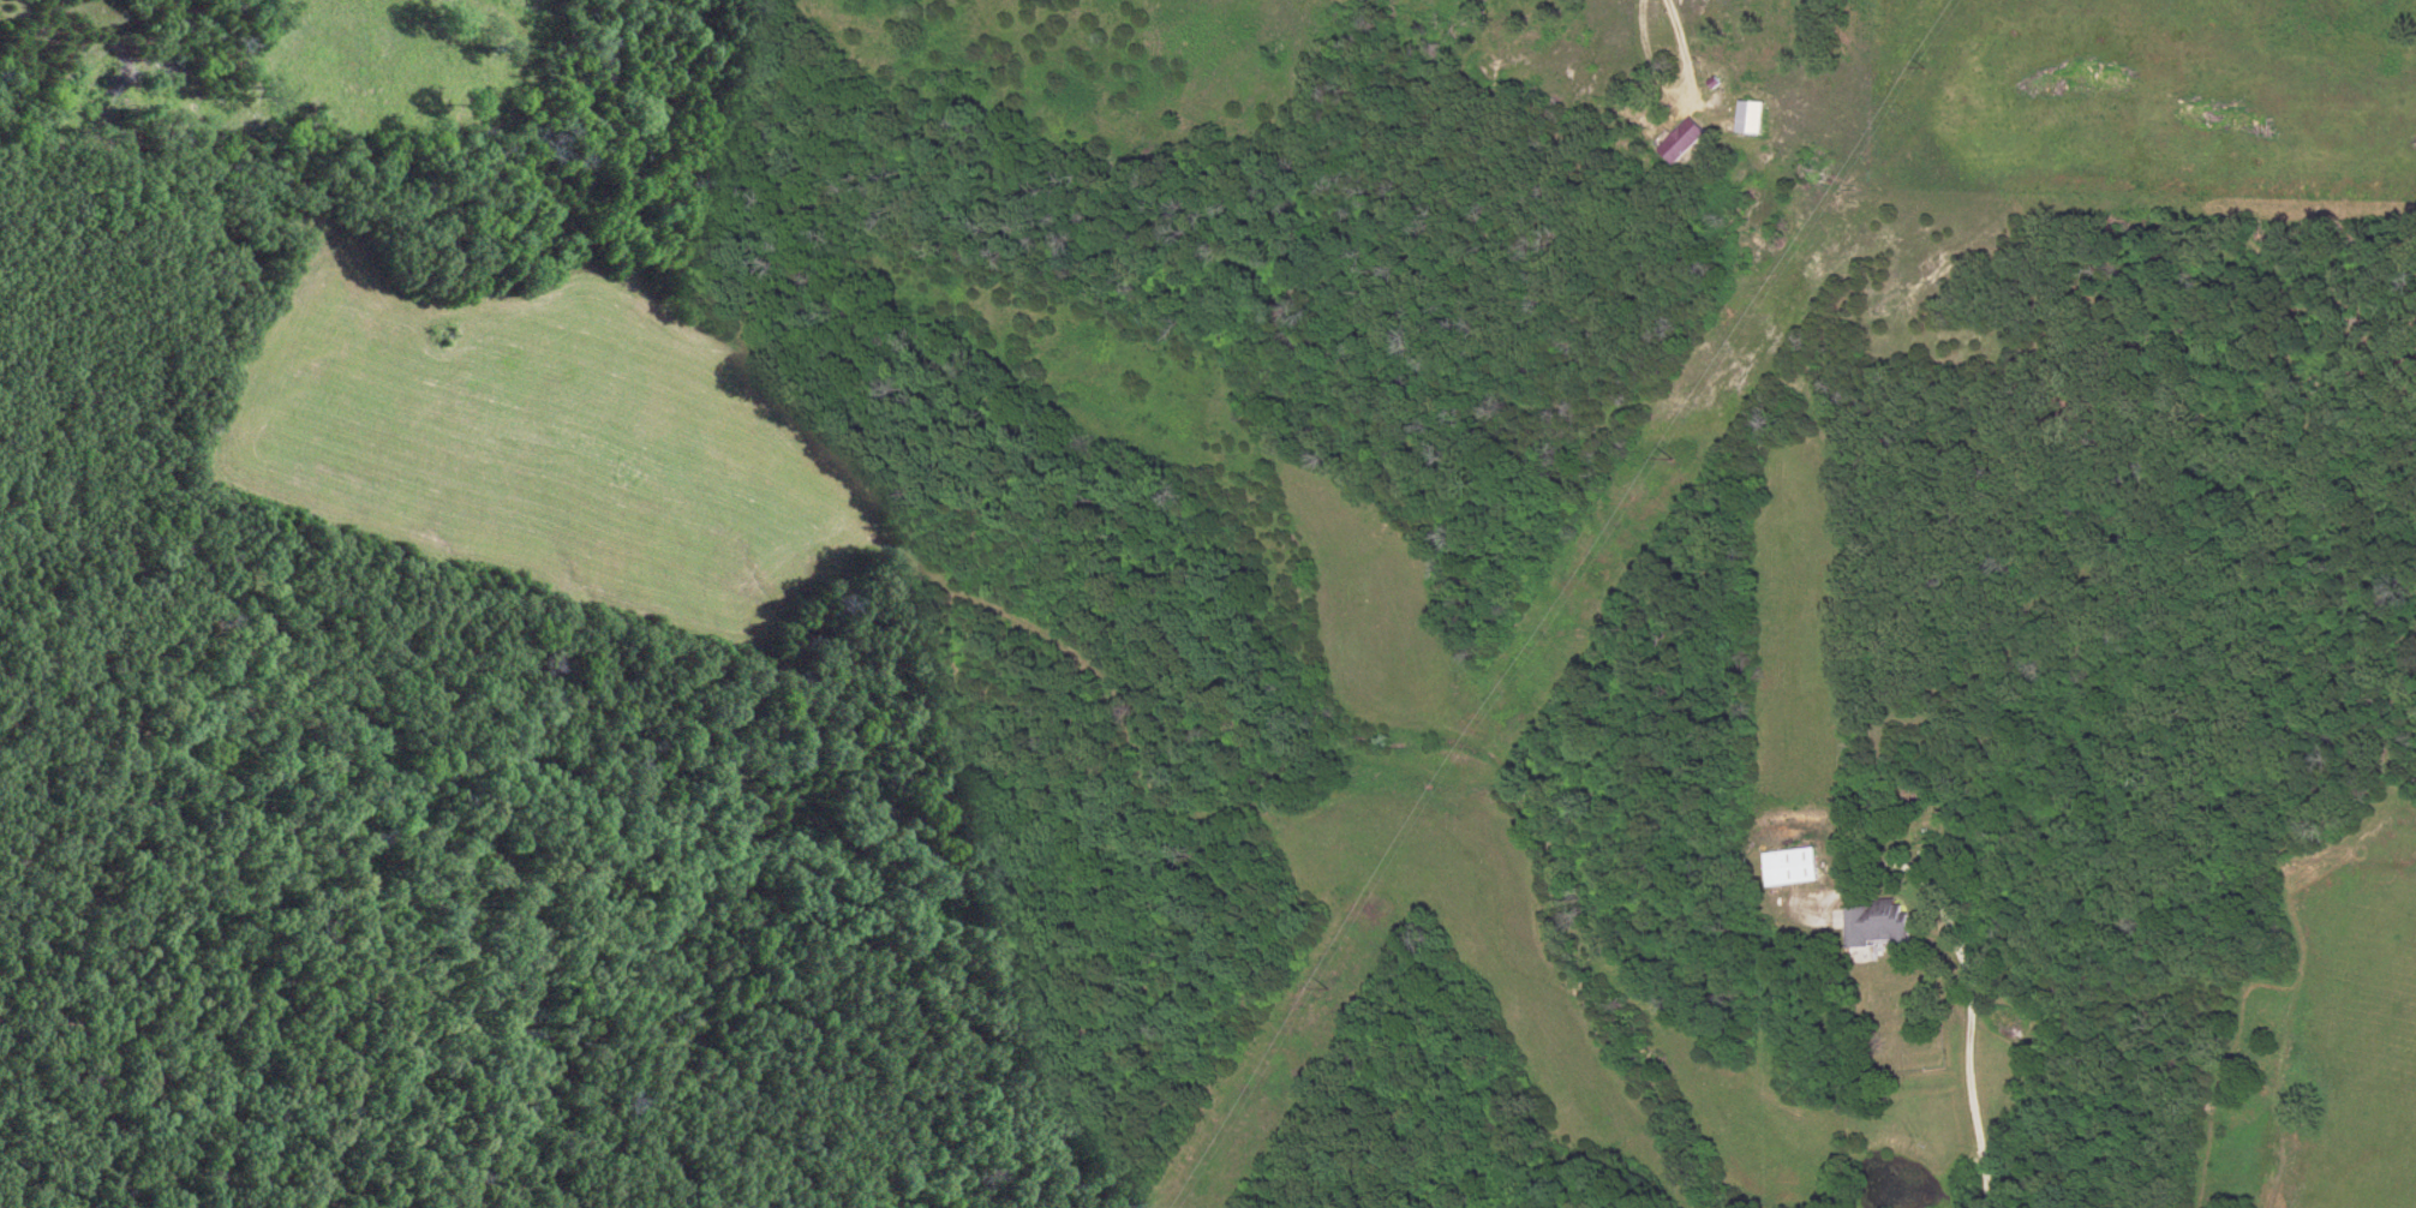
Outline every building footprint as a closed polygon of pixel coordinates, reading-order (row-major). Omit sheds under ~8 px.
[(1757,134),(1758,102),(1734,101),(1733,133),(1757,134)] [(1671,165),(1702,133),(1685,117),(1655,150),(1671,165)] [(1758,855),(1763,888),(1813,881),(1809,848),(1758,855)] [(1842,949),(1865,948),(1865,943),(1906,941),(1904,907),(1891,907),(1891,900),(1871,901),(1872,907),(1840,908),(1842,949)]
